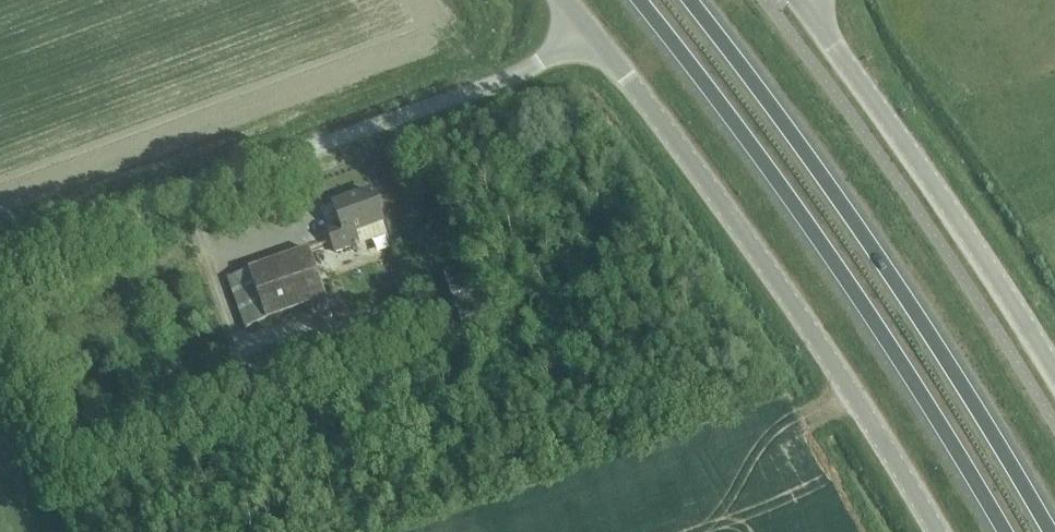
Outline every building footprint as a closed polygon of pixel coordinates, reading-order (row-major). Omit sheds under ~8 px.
[(371,191),(335,204),(343,227),(326,232),(335,256),(358,246),(354,232),(382,222),(371,191)] [(245,327),(326,298),(308,249),(227,278),(245,327)]
